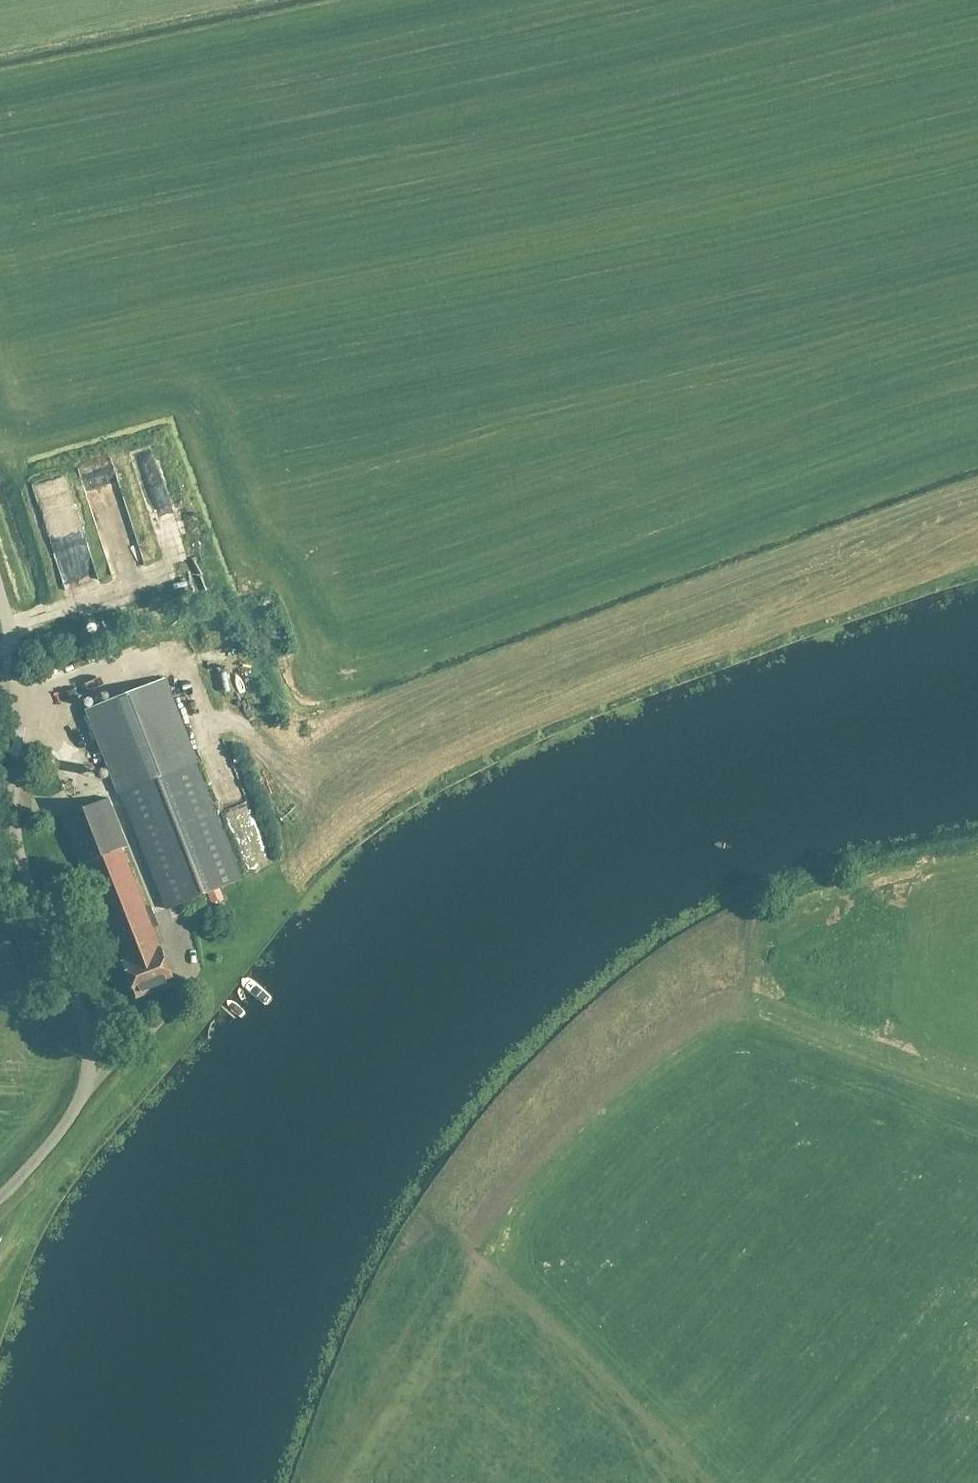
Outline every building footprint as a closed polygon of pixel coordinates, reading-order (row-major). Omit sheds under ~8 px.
[(38,510),(66,502),(57,471),(29,480),(38,510)] [(114,479),(82,489),(86,500),(117,489),(114,479)] [(45,517),(62,571),(79,566),(74,552),(80,550),(67,509),(45,517)] [(97,515),(111,567),(139,559),(131,530),(118,533),(112,511),(97,515)] [(225,653),(214,655),(217,673),(228,670),(225,653)] [(240,880),(195,764),(196,764),(163,682),(87,712),(119,794),(120,793),(166,909),(240,880)] [(107,799),(88,806),(61,816),(81,865),(84,864),(136,998),(174,983),(153,928),(157,926),(150,907),(145,909),(122,850),(127,848),(107,799)] [(235,829),(237,863),(259,861),(256,827),(235,829)]
